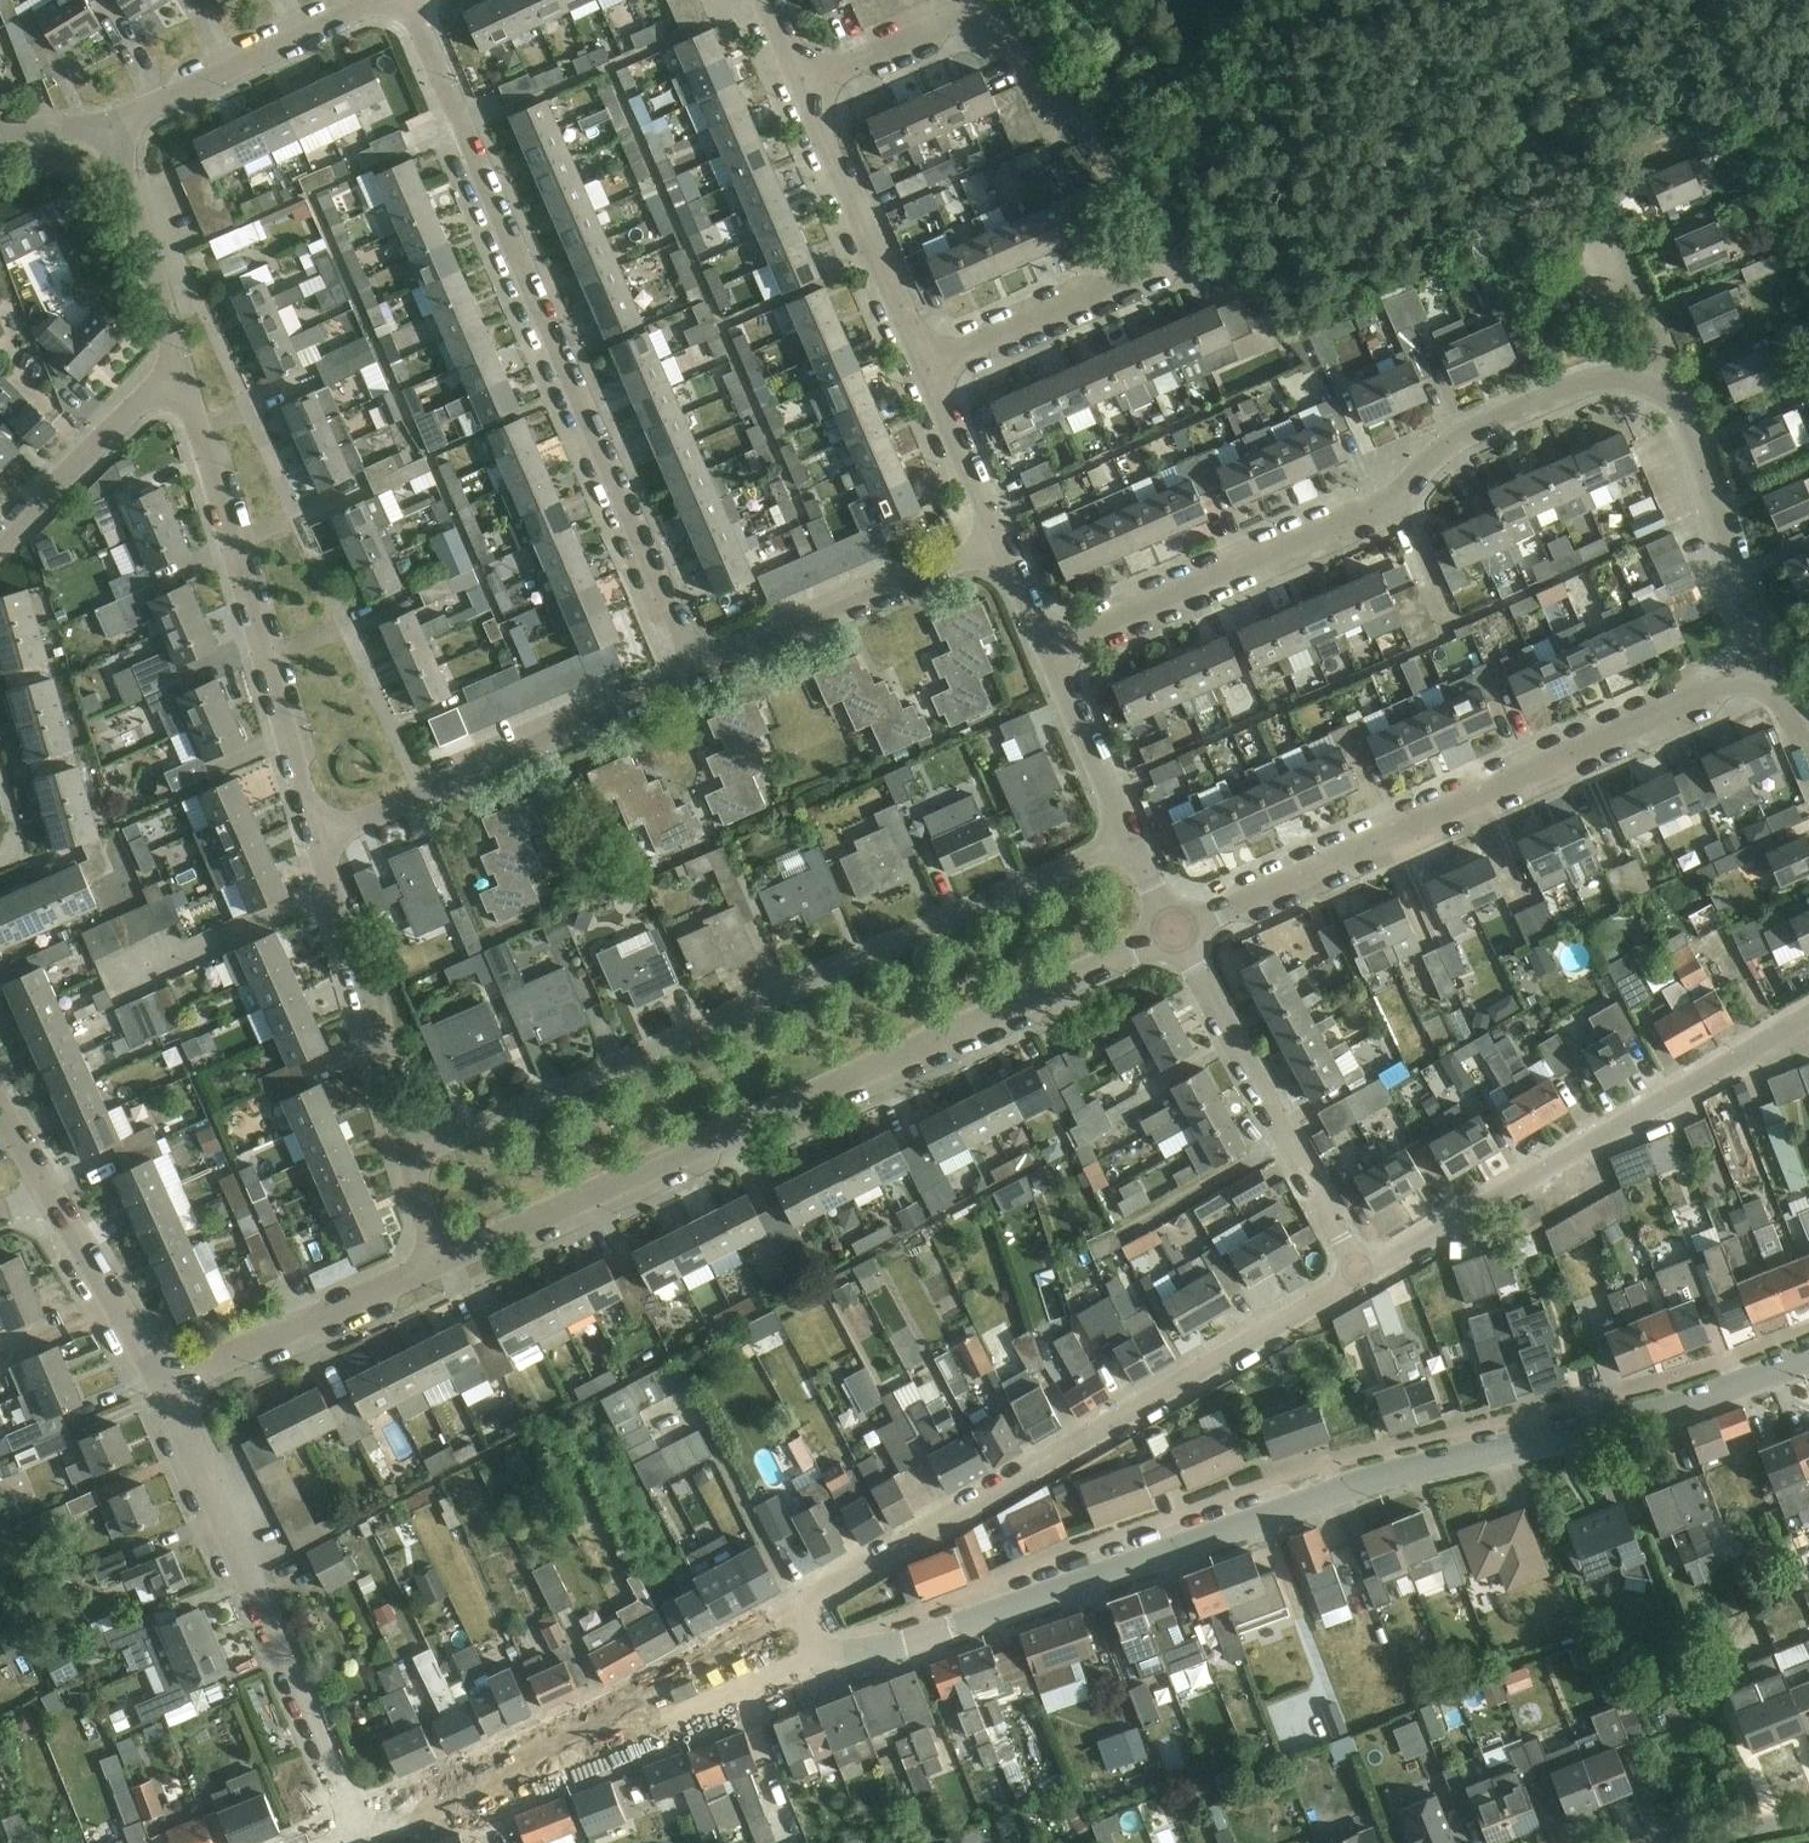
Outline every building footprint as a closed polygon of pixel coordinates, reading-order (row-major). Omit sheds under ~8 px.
[(13,0),(0,0),(0,6),(7,24),(20,16),(13,0)] [(82,40),(58,0),(55,0),(36,11),(35,12),(32,9),(20,16),(31,43),(47,33),(60,53),(82,40)] [(82,40),(103,27),(89,4),(96,0),(58,0),(82,40)] [(153,6),(150,0),(119,0),(131,20),(153,6)] [(513,38),(495,0),(491,0),(465,12),(484,52),(513,38)] [(513,38),(541,24),(530,0),(495,0),(513,38)] [(541,24),(570,11),(565,0),(530,0),(541,24)] [(570,11),(593,0),(565,0),(570,11)] [(701,0),(678,0),(670,3),(676,16),(703,5),(701,0)] [(851,1),(855,0),(816,0),(822,14),(851,1)] [(851,1),(863,28),(876,23),(866,0),(855,0),(851,1)] [(889,17),(902,11),(897,0),(882,0),(889,17)] [(902,11),(915,6),(912,0),(897,0),(902,11)] [(709,18),(703,5),(676,16),(682,30),(709,18)] [(31,43),(20,16),(7,24),(29,82),(43,77),(31,43)] [(662,22),(647,29),(653,42),(668,35),(662,22)] [(653,42),(647,29),(631,36),(637,49),(653,42)] [(688,74),(726,57),(714,29),(676,45),(688,74)] [(604,47),(588,54),(594,68),(610,61),(604,47)] [(578,75),(594,68),(588,54),(572,61),(578,75)] [(738,84),(726,57),(688,74),(700,101),(738,84)] [(368,58),(339,72),(357,111),(387,98),(368,58)] [(618,71),(626,90),(637,85),(629,66),(618,71)] [(974,119),(997,109),(998,108),(993,96),(981,71),(952,83),(969,121),(974,119)] [(329,125),(356,112),(357,111),(339,72),(310,85),(329,125)] [(547,72),(532,79),(538,92),(553,85),(547,72)] [(508,105),(538,92),(532,79),(530,74),(500,87),(508,105)] [(952,83),(925,95),(941,133),(945,132),(965,123),(973,140),(981,137),(974,119),(969,121),(952,83)] [(712,128),(750,112),(738,84),(700,101),(712,128)] [(300,138),(329,125),(310,85),(282,99),(300,138)] [(600,90),(608,108),(619,103),(611,85),(600,90)] [(1019,85),(993,96),(998,108),(997,109),(997,110),(1024,98),(1019,85)] [(925,95),(897,107),(913,145),(916,143),(935,135),(944,153),(953,149),(945,132),(941,133),(925,95)] [(1030,112),(1024,98),(997,110),(1003,124),(1030,112)] [(282,99),(253,112),(272,152),(300,138),(282,99)] [(510,117),(523,145),(560,129),(548,100),(510,117)] [(627,122),(619,103),(608,108),(578,121),(583,132),(612,118),(616,127),(627,122)] [(634,107),(642,126),(653,121),(645,103),(634,107)] [(924,162),(916,143),(913,145),(897,107),(868,120),(884,158),(908,148),(916,165),(924,162)] [(243,165),(272,152),(253,112),(225,126),(243,165)] [(761,139),(750,112),(712,128),(724,155),(761,139)] [(1009,137),(1036,125),(1030,112),(1003,124),(1009,137)] [(653,121),(642,126),(650,145),(661,140),(653,121)] [(1041,138),(1036,125),(1009,137),(1015,149),(1041,138)] [(195,140),(203,157),(210,170),(214,179),(215,178),(243,165),(225,126),(195,140)] [(1704,157),(1715,153),(1743,141),(1737,127),(1698,143),(1704,157)] [(572,156),(560,129),(523,145),(534,172),(572,156)] [(372,143),(374,147),(380,161),(409,148),(401,130),(372,143)] [(773,166),(761,139),(724,155),(711,161),(723,188),(735,183),(773,166)] [(631,163),(642,158),(635,140),(623,145),(631,163)] [(1023,172),(1030,169),(1052,159),(1046,144),(1017,157),(1023,172)] [(365,168),(380,161),(374,147),(359,154),(365,168)] [(534,172),(546,200),(584,183),(572,156),(534,172)] [(177,168),(183,182),(210,170),(203,157),(177,168)] [(666,181),(677,176),(669,157),(657,162),(666,181)] [(1664,209),(1686,200),(1701,193),(1693,176),(1703,171),(1697,157),(1650,177),(1664,209)] [(642,158),(631,163),(640,182),(651,177),(642,158)] [(413,159),(376,176),(388,204),(426,187),(413,159)] [(332,165),(316,172),(322,185),(338,179),(332,165)] [(747,210),(785,193),(773,166),(735,183),(747,210)] [(935,166),(923,171),(930,186),(942,181),(935,166)] [(985,169),(960,181),(972,207),(997,195),(985,169)] [(210,170),(183,182),(189,196),(217,183),(215,178),(214,179),(210,170)] [(902,198),(924,188),(930,186),(923,171),(895,184),(902,198)] [(322,185),(316,172),(301,179),(307,192),(322,185)] [(677,176),(666,181),(677,208),(703,197),(697,185),(691,188),(684,172),(677,176)] [(189,196),(195,209),(224,196),(217,183),(189,196)] [(596,210),(584,183),(546,200),(558,227),(596,210)] [(426,187),(388,204),(400,231),(438,215),(426,187)] [(333,228),(345,222),(330,188),(318,193),(333,228)] [(949,189),(935,195),(941,207),(955,201),(949,189)] [(258,197),(264,210),(280,204),(274,190),(258,197)] [(1030,261),(1058,248),(1041,211),(1046,208),(1037,191),(1027,196),(1035,213),(1018,220),(1013,223),(1030,261)] [(797,221),(785,193),(747,210),(759,237),(797,221)] [(934,193),(905,205),(911,220),(940,208),(934,193)] [(655,217),(666,212),(658,194),(647,199),(655,217)] [(195,209),(201,223),(230,209),(224,196),(195,209)] [(249,217),(264,210),(258,197),(243,204),(249,217)] [(707,207),(703,197),(677,208),(689,235),(701,231),(709,227),(701,210),(707,207)] [(1041,211),(1058,248),(1087,236),(1070,198),(1046,208),(1041,211)] [(53,202),(42,207),(50,223),(61,217),(53,202)] [(1002,273),(1030,261),(1013,223),(1018,220),(1009,203),(1000,208),(1008,224),(989,233),(985,235),(1002,273)] [(10,261),(26,254),(18,238),(50,223),(42,207),(7,224),(0,227),(0,239),(10,261)] [(236,222),(230,209),(201,223),(206,236),(229,226),(236,222)] [(608,238),(596,210),(558,227),(570,254),(608,238)] [(675,232),(666,212),(655,217),(663,237),(675,232)] [(438,215),(400,231),(412,258),(449,242),(438,215)] [(985,235),(989,233),(981,216),(973,220),(980,237),(961,245),(957,247),(974,285),(1002,273),(985,235)] [(1691,272),(1713,262),(1728,255),(1720,237),(1729,233),(1723,220),(1677,240),(1691,272)] [(797,221),(759,237),(771,264),(809,248),(797,221)] [(254,222),(211,241),(219,259),(262,240),(254,222)] [(345,222),(333,228),(345,256),(357,250),(345,222)] [(974,285),(957,247),(961,245),(953,228),(944,232),(952,249),(929,259),(925,249),(906,257),(921,292),(939,284),(945,298),(974,285)] [(709,249),(701,231),(689,235),(697,254),(709,249)] [(570,254),(582,281),(620,265),(608,238),(570,254)] [(325,241),(311,247),(316,260),(317,259),(330,253),(325,241)] [(424,286),(461,269),(449,242),(412,258),(424,286)] [(821,276),(809,248),(771,264),(783,293),(821,276)] [(671,254),(679,272),(690,268),(682,249),(671,254)] [(356,283),(369,277),(357,250),(345,256),(356,283)] [(1781,252),(1752,264),(1741,269),(1748,284),(1787,267),(1781,252)] [(329,288),(343,282),(330,253),(317,259),(329,288)] [(1488,255),(1472,262),(1490,303),(1506,296),(1488,255)] [(763,300),(782,292),(770,262),(751,270),(763,300)] [(247,291),(234,297),(246,325),(278,311),(306,297),(301,285),(272,298),(266,284),(275,280),(268,265),(263,267),(241,276),(247,291)] [(632,292),(620,265),(582,281),(594,309),(632,292)] [(705,271),(713,290),(724,285),(716,266),(705,271)] [(690,268),(679,272),(687,291),(698,286),(690,268)] [(473,296),(461,269),(424,286),(436,313),(473,296)] [(368,311),(380,305),(369,277),(356,283),(368,311)] [(351,301),(343,282),(329,288),(316,293),(325,312),(351,301)] [(724,285),(713,290),(721,309),(732,304),(724,285)] [(788,304),(800,332),(838,315),(826,287),(788,304)] [(1704,339),(1726,330),(1741,324),(1733,306),(1742,302),(1736,288),(1691,308),(1704,339)] [(1415,289),(1398,296),(1412,326),(1428,319),(1415,289)] [(644,320),(632,292),(594,309),(606,337),(644,320)] [(447,340),(485,324),(473,296),(436,313),(447,340)] [(1398,296),(1383,302),(1397,333),(1412,326),(1398,296)] [(719,335),(711,316),(705,302),(694,307),(700,321),(708,340),(719,335)] [(1199,357),(1208,374),(1241,360),(1233,342),(1255,333),(1242,302),(1219,311),(1216,305),(1188,317),(1204,355),(1199,357)] [(380,305),(368,311),(380,338),(392,333),(380,305)] [(96,311),(80,328),(76,332),(61,317),(39,339),(54,354),(81,380),(123,336),(96,311)] [(278,311),(246,325),(259,352),(290,338),(278,311)] [(850,343),(838,315),(800,332),(812,359),(850,343)] [(1188,317),(1160,329),(1176,367),(1171,370),(1180,386),(1208,374),(1199,357),(1204,355),(1188,317)] [(1340,359),(1332,341),(1356,330),(1350,317),(1326,328),(1310,335),(1324,366),(1340,359)] [(1801,317),(1774,329),(1780,343),(1808,332),(1801,317)] [(1486,373),(1471,337),(1462,319),(1433,332),(1456,386),(1486,373)] [(497,351),(485,324),(447,340),(459,367),(497,351)] [(1471,337),(1486,373),(1516,360),(1500,324),(1471,337)] [(290,338),(259,352),(271,380),(294,370),(303,366),(297,353),(312,347),(326,340),(319,325),(290,338)] [(1391,357),(1376,364),(1382,377),(1397,411),(1427,398),(1419,381),(1433,375),(1412,326),(1397,333),(1405,351),(1391,357)] [(1148,380),(1143,382),(1152,399),(1160,395),(1153,378),(1171,370),(1176,367),(1160,329),(1132,342),(1148,380)] [(611,348),(623,376),(661,360),(649,332),(611,348)] [(784,339),(795,362),(809,356),(798,332),(784,339)] [(391,364),(403,359),(392,333),(380,338),(391,364)] [(734,338),(742,357),(753,352),(745,334),(734,338)] [(1375,334),(1367,338),(1371,348),(1379,344),(1375,334)] [(727,353),(719,335),(708,340),(716,358),(727,353)] [(317,359),(316,359),(316,360),(322,373),(372,350),(366,336),(354,342),(344,347),(317,359)] [(1132,342),(1103,354),(1120,392),(1115,394),(1124,411),(1132,407),(1125,390),(1143,382),(1148,380),(1132,342)] [(850,343),(812,359),(824,386),(862,370),(850,343)] [(1767,348),(1744,358),(1722,368),(1736,400),(1773,384),(1765,367),(1774,363),(1767,348)] [(296,435),(341,414),(330,387),(356,375),(355,372),(377,362),(372,350),(322,373),(328,386),(283,406),(296,435)] [(471,395),(509,378),(497,351),(459,367),(471,395)] [(762,371),(753,352),(742,357),(750,376),(762,371)] [(1120,392),(1103,354),(1076,366),(1092,404),(1086,407),(1095,423),(1104,420),(1096,402),(1115,394),(1120,392)] [(11,370),(0,359),(0,381),(11,370)] [(403,359),(391,364),(399,383),(412,378),(403,359)] [(635,403),(673,387),(661,360),(623,376),(635,403)] [(1092,404),(1076,366),(1048,379),(1064,416),(1058,419),(1067,436),(1076,432),(1068,415),(1086,407),(1092,404)] [(874,397),(862,370),(824,386),(836,414),(874,397)] [(732,394),(743,389),(735,371),(724,375),(732,394)] [(1382,377),(1352,390),(1358,402),(1367,424),(1397,411),(1382,377)] [(484,423),(499,416),(521,406),(509,378),(471,395),(447,405),(431,412),(438,427),(453,421),(452,419),(472,410),(478,425),(484,423)] [(754,384),(766,412),(777,407),(765,379),(754,384)] [(1040,427),(1058,419),(1064,416),(1048,379),(1020,391),(1036,429),(1030,431),(1037,445),(1038,444),(1040,448),(1048,444),(1040,427)] [(22,432),(39,449),(59,430),(32,403),(25,410),(0,385),(0,410),(22,432)] [(415,418),(426,414),(415,387),(403,391),(415,418)] [(647,431),(685,414),(673,387),(635,403),(647,431)] [(1796,394),(1802,408),(1808,404),(1808,388),(1796,394)] [(732,394),(742,417),(753,413),(743,389),(732,394)] [(392,391),(377,397),(390,426),(404,419),(392,391)] [(1014,455),(1037,445),(1030,431),(1036,429),(1020,391),(991,403),(1014,455)] [(885,424),(874,397),(836,414),(848,441),(885,424)] [(1242,420),(1258,410),(1249,397),(1233,406),(1242,420)] [(1318,405),(1299,413),(1307,430),(1303,433),(1319,470),(1348,458),(1338,435),(1352,430),(1342,407),(1337,397),(1328,400),(1318,405)] [(777,407),(766,412),(774,430),(785,426),(777,407)] [(659,458),(696,441),(713,435),(701,408),(685,414),(647,431),(659,458)] [(1808,442),(1808,440),(1802,424),(1797,426),(1790,412),(1744,432),(1758,464),(1808,442)] [(343,413),(341,414),(296,435),(301,445),(295,451),(300,462),(308,462),(353,440),(354,440),(343,413)] [(1243,434),(1234,413),(1227,416),(1237,437),(1243,434)] [(1290,417),(1271,425),(1280,442),(1275,445),(1291,482),(1319,470),(1303,433),(1307,430),(1299,413),(1290,417)] [(441,448),(426,415),(415,419),(430,453),(441,448)] [(488,434),(500,462),(538,445),(526,417),(488,434)] [(897,452),(885,424),(848,441),(860,468),(897,452)] [(755,448),(767,443),(759,425),(747,430),(755,448)] [(1261,428),(1242,436),(1243,438),(1251,454),(1247,457),(1263,494),(1291,482),(1275,445),(1280,442),(1271,425),(1262,429),(1261,428)] [(387,429),(356,434),(358,449),(390,443),(387,429)] [(4,435),(0,431),(0,473),(21,452),(4,435)] [(1624,433),(1595,445),(1611,481),(1606,483),(1614,501),(1616,500),(1624,496),(1617,479),(1639,469),(1624,433)] [(1215,449),(1198,457),(1212,490),(1225,485),(1234,507),(1263,494),(1247,457),(1251,454),(1243,438),(1234,441),(1242,459),(1223,466),(1215,449)] [(366,470),(371,481),(399,469),(393,456),(366,469),(353,440),(308,462),(321,490),(366,470)] [(670,485),(708,469),(696,441),(659,458),(670,485)] [(775,463),(767,443),(755,448),(764,468),(775,463)] [(790,466),(801,461),(793,443),(782,448),(790,466)] [(550,473),(538,445),(500,462),(512,489),(550,473)] [(1595,445),(1568,457),(1583,493),(1580,494),(1588,512),(1596,508),(1614,501),(1606,483),(1611,481),(1595,445)] [(909,479),(897,452),(860,468),(842,476),(848,490),(866,482),(871,495),(909,479)] [(371,481),(378,496),(379,495),(432,471),(426,457),(399,469),(371,481)] [(1169,490),(1164,493),(1180,530),(1209,518),(1199,496),(1212,490),(1198,457),(1179,465),(1187,482),(1169,490)] [(1568,457),(1541,468),(1557,504),(1553,506),(1561,524),(1588,512),(1580,494),(1583,493),(1568,457)] [(121,477),(133,472),(127,458),(115,463),(121,477)] [(448,484),(459,480),(451,461),(440,465),(448,484)] [(809,480),(801,461),(790,466),(798,485),(809,480)] [(1022,473),(1028,487),(1057,475),(1050,461),(1022,473)] [(1541,468),(1514,480),(1529,516),(1527,518),(1534,535),(1542,532),(1535,514),(1553,506),(1557,504),(1541,468)] [(682,512),(720,496),(708,469),(670,485),(682,512)] [(524,516),(562,500),(550,473),(512,489),(504,493),(515,519),(523,514),(524,516)] [(1141,502),(1136,505),(1152,542),(1180,530),(1164,493),(1169,490),(1160,473),(1151,477),(1159,494),(1141,502)] [(1801,519),(1808,515),(1808,498),(1808,496),(1808,495),(1808,477),(1765,497),(1779,529),(1801,519)] [(880,525),(884,524),(921,507),(909,479),(871,495),(850,504),(862,532),(866,531),(880,525)] [(1309,479),(1292,486),(1298,503),(1316,496),(1309,479)] [(459,480),(448,484),(460,512),(477,505),(476,503),(471,505),(459,480)] [(771,485),(779,503),(790,499),(782,480),(771,485)] [(1514,480),(1489,491),(1496,509),(1512,546),(1507,548),(1515,565),(1524,561),(1516,544),(1534,535),(1527,518),(1529,516),(1514,480)] [(1060,483),(1031,495),(1037,509),(1066,497),(1060,483)] [(1113,514),(1108,517),(1124,555),(1152,542),(1136,505),(1141,502),(1132,486),(1123,489),(1131,507),(1113,514)] [(126,488),(91,504),(99,522),(104,532),(124,523),(129,521),(137,538),(177,520),(163,488),(132,502),(126,488)] [(379,495),(378,496),(333,516),(345,544),(386,526),(392,523),(379,495)] [(694,540),(732,523),(720,496),(682,512),(694,540)] [(433,505),(437,502),(435,497),(421,503),(403,510),(405,516),(423,509),(433,505)] [(805,502),(813,521),(825,516),(816,497),(805,502)] [(1084,527),(1080,529),(1096,567),(1124,555),(1108,517),(1113,514),(1104,498),(1095,501),(1103,519),(1084,527)] [(444,499),(437,502),(433,505),(436,513),(441,524),(453,519),(444,499)] [(790,499),(779,503),(787,522),(799,517),(790,499)] [(573,527),(562,500),(524,516),(536,544),(573,527)] [(483,534),(475,515),(480,513),(477,505),(460,512),(472,539),(483,534)] [(1496,509),(1468,521),(1484,557),(1480,559),(1488,577),(1497,573),(1489,556),(1507,548),(1512,546),(1496,509)] [(1631,522),(1638,539),(1668,525),(1661,509),(1631,522)] [(1067,514),(1043,524),(1051,541),(1067,579),(1096,567),(1080,529),(1084,527),(1076,510),(1067,514)] [(820,551),(826,548),(836,543),(825,516),(813,521),(808,523),(820,551)] [(144,567),(111,582),(119,600),(154,584),(148,571),(191,552),(177,520),(137,538),(144,554),(139,556),(144,567)] [(1449,546),(1436,552),(1453,591),(1472,583),(1464,566),(1480,559),(1484,557),(1468,521),(1443,532),(1449,546)] [(744,551),(732,523),(694,540),(706,567),(744,551)] [(891,551),(880,525),(866,531),(878,557),(891,551)] [(399,553),(386,526),(345,544),(358,571),(389,557),(399,553)] [(802,526),(791,530),(799,549),(810,545),(802,526)] [(457,527),(433,538),(440,555),(465,545),(464,543),(457,527)] [(573,527),(536,544),(547,571),(585,555),(573,527)] [(866,531),(862,532),(853,536),(865,563),(878,557),(866,531)] [(1652,543),(1646,545),(1654,562),(1681,549),(1674,533),(1652,543)] [(491,553),(483,534),(472,539),(480,558),(491,553)] [(851,569),(865,563),(853,536),(840,542),(851,569)] [(1577,551),(1583,563),(1610,551),(1604,538),(1577,551)] [(826,548),(838,574),(851,569),(840,542),(836,543),(826,548)] [(916,565),(931,559),(924,542),(909,548),(916,565)] [(824,580),(838,574),(826,548),(820,551),(813,554),(824,580)] [(1681,549),(1654,562),(1659,574),(1687,562),(1681,549)] [(43,561),(48,571),(74,561),(70,550),(59,555),(43,561)] [(744,551),(706,567),(718,595),(756,579),(744,551)] [(1584,565),(1583,563),(1577,551),(1551,563),(1557,577),(1584,565)] [(1808,590),(1808,552),(1785,563),(1799,594),(1808,590)] [(813,554),(800,559),(811,586),(824,580),(813,554)] [(585,555),(547,571),(539,574),(550,601),(559,597),(559,598),(597,582),(585,555)] [(402,585),(389,557),(358,571),(370,599),(402,585)] [(798,592),(811,586),(800,559),(786,565),(798,592)] [(1687,562),(1659,574),(1664,586),(1665,587),(1693,575),(1687,562)] [(773,571),(784,598),(798,592),(786,565),(773,571)] [(421,592),(448,578),(443,566),(415,578),(421,592)] [(428,606),(455,594),(466,589),(467,590),(480,584),(473,568),(457,574),(448,578),(421,592),(428,606)] [(488,575),(496,594),(507,589),(499,570),(488,575)] [(1380,570),(1351,582),(1368,621),(1375,638),(1403,626),(1402,622),(1396,609),(1423,598),(1417,585),(1391,596),(1380,570)] [(771,603),(784,598),(773,571),(759,577),(771,603)] [(1693,575),(1665,587),(1671,600),(1699,588),(1693,575)] [(609,609),(597,582),(559,598),(571,626),(609,609)] [(1351,582),(1323,594),(1339,632),(1335,635),(1343,652),(1352,648),(1370,640),(1375,638),(1368,621),(1351,582)] [(1535,595),(1540,607),(1541,609),(1567,597),(1561,583),(1535,595)] [(119,600),(92,611),(104,639),(131,628),(151,619),(156,617),(163,634),(204,615),(190,584),(160,597),(154,584),(119,600)] [(1654,590),(1636,598),(1644,616),(1641,618),(1657,653),(1685,640),(1679,626),(1674,614),(1670,605),(1672,604),(1671,600),(1665,587),(1664,586),(1654,590)] [(1672,604),(1670,605),(1674,614),(1704,600),(1699,588),(1671,600),(1672,604)] [(515,608),(507,589),(496,594),(504,612),(515,608)] [(38,624),(28,590),(0,598),(0,635),(38,624)] [(1323,594),(1295,607),(1311,645),(1307,647),(1315,664),(1324,660),(1343,652),(1335,635),(1339,632),(1323,594)] [(1540,607),(1535,595),(1510,606),(1516,618),(1540,607)] [(1423,598),(1396,609),(1402,622),(1428,611),(1423,598)] [(1618,628),(1613,630),(1629,665),(1657,653),(1641,618),(1644,616),(1636,598),(1629,602),(1636,620),(1618,628)] [(1704,600),(1674,614),(1679,626),(1710,613),(1704,600)] [(980,639),(981,639),(995,633),(981,601),(934,622),(939,634),(945,632),(952,650),(953,651),(980,639)] [(543,607),(524,608),(524,622),(543,622),(543,607)] [(1295,607),(1267,619),(1283,657),(1278,659),(1287,676),(1296,672),(1315,664),(1307,647),(1311,645),(1295,607)] [(64,609),(55,613),(60,624),(69,620),(64,609)] [(609,609),(571,626),(583,654),(621,637),(609,609)] [(1591,640),(1587,642),(1602,677),(1629,665),(1613,630),(1618,628),(1610,610),(1601,614),(1609,631),(1594,638),(1591,640)] [(395,653),(427,639),(452,628),(446,614),(421,626),(414,611),(382,625),(395,653)] [(1428,611),(1402,622),(1403,626),(1407,635),(1434,624),(1428,611)] [(134,667),(112,676),(125,705),(146,695),(182,680),(176,666),(218,647),(204,615),(163,634),(171,650),(165,652),(134,667)] [(496,618),(484,623),(492,642),(504,637),(496,618)] [(1267,619),(1238,631),(1254,667),(1249,669),(1258,688),(1268,684),(1260,667),(1278,659),(1283,657),(1267,619)] [(1574,626),(1557,634),(1565,652),(1560,654),(1576,689),(1602,677),(1587,642),(1591,640),(1594,638),(1583,622),(1578,624),(1574,626)] [(0,635),(0,653),(5,672),(6,672),(9,681),(50,669),(47,660),(48,659),(38,624),(0,635)] [(1434,624),(1407,635),(1413,648),(1439,637),(1434,624)] [(1466,625),(1455,630),(1458,637),(1459,639),(1473,632),(1471,628),(1469,624),(1466,625)] [(519,649),(531,644),(522,625),(511,630),(519,649)] [(1537,664),(1534,666),(1549,701),(1576,689),(1560,654),(1565,652),(1557,634),(1552,636),(1548,638),(1547,638),(1555,656),(1537,664)] [(1227,636),(1198,649),(1214,686),(1210,689),(1219,705),(1227,702),(1219,684),(1243,674),(1227,636)] [(439,666),(427,639),(395,653),(407,681),(439,666)] [(953,651),(952,650),(933,659),(939,672),(943,670),(952,688),(980,676),(980,677),(994,670),(981,639),(980,639),(953,651)] [(539,662),(531,644),(519,649),(527,667),(539,662)] [(63,646),(55,648),(57,655),(65,653),(63,646)] [(1529,668),(1509,677),(1515,690),(1525,712),(1549,701),(1534,666),(1537,664),(1529,647),(1523,650),(1530,667),(1529,668)] [(1214,686),(1198,649),(1170,661),(1187,699),(1182,701),(1190,718),(1199,714),(1191,697),(1210,689),(1214,686)] [(499,657),(505,670),(515,665),(509,653),(499,657)] [(591,682),(579,655),(565,661),(577,688),(591,682)] [(876,685),(875,684),(870,672),(866,674),(857,655),(815,674),(829,707),(846,699),(846,698),(876,685)] [(564,693),(577,688),(565,661),(552,667),(564,693)] [(1170,661),(1142,673),(1158,711),(1154,713),(1162,730),(1171,726),(1163,709),(1182,701),(1187,699),(1170,661)] [(1472,670),(1474,674),(1449,684),(1456,697),(1451,699),(1468,737),(1497,725),(1487,702),(1501,696),(1486,663),(1472,670)] [(439,666),(407,681),(420,709),(452,694),(439,666)] [(472,701),(485,696),(498,690),(512,684),(522,679),(516,666),(493,676),(465,689),(470,702),(472,701)] [(550,699),(564,693),(552,667),(538,673),(550,699)] [(13,721),(15,727),(64,713),(54,678),(53,678),(50,669),(9,681),(12,690),(11,690),(19,719),(13,721)] [(525,678),(537,705),(550,699),(538,673),(525,678)] [(1158,711),(1142,673),(1113,685),(1130,723),(1154,713),(1158,711)] [(994,708),(980,677),(980,676),(952,688),(932,697),(938,709),(943,707),(951,727),(994,708)] [(525,678),(522,679),(512,684),(524,711),(537,705),(525,678)] [(182,680),(146,695),(154,712),(158,710),(171,738),(191,729),(232,710),(218,679),(188,692),(182,680)] [(846,698),(846,699),(859,729),(872,723),(904,709),(899,697),(894,699),(885,680),(875,684),(876,685),(846,698)] [(1456,697),(1449,684),(1447,681),(1420,693),(1428,710),(1424,712),(1441,750),(1468,737),(1451,699),(1456,697)] [(524,711),(512,684),(498,690),(510,716),(524,711)] [(510,716),(498,690),(485,696),(497,722),(510,716)] [(97,692),(81,698),(88,714),(104,707),(97,692)] [(1428,710),(1420,693),(1411,697),(1419,714),(1401,722),(1396,724),(1413,762),(1441,750),(1424,712),(1428,710)] [(483,728),(497,722),(485,696),(472,701),(483,728)] [(770,733),(766,722),(756,699),(708,720),(714,733),(719,731),(727,749),(727,750),(755,738),(756,739),(770,733)] [(483,728),(472,701),(470,702),(459,707),(470,733),(483,728)] [(904,709),(872,723),(886,755),(918,741),(931,735),(933,734),(927,722),(923,724),(914,704),(904,709)] [(1384,775),(1413,762),(1396,724),(1401,722),(1392,706),(1383,709),(1391,726),(1372,735),(1364,718),(1348,725),(1362,758),(1374,753),(1384,775)] [(456,740),(470,733),(459,707),(444,713),(456,740)] [(199,758),(166,773),(174,790),(187,784),(210,775),(204,761),(246,743),(232,710),(191,729),(198,744),(193,746),(199,758)] [(1007,722),(1000,725),(1006,741),(1014,738),(1035,729),(1036,728),(1029,712),(1007,722)] [(32,760),(35,769),(75,758),(72,748),(75,748),(64,713),(15,727),(17,733),(23,732),(31,760),(32,760)] [(444,713),(430,719),(441,746),(456,740),(444,713)] [(1349,764),(1362,758),(1348,725),(1329,734),(1337,751),(1318,759),(1314,761),(1331,799),(1359,786),(1349,764)] [(1011,765),(997,771),(1004,787),(1013,809),(1022,805),(1035,835),(1069,820),(1051,780),(1058,777),(1046,750),(1044,751),(1035,729),(1014,738),(1006,741),(1002,743),(1011,765)] [(1774,730),(1764,735),(1770,746),(1780,742),(1774,730)] [(1763,732),(1734,746),(1750,781),(1757,778),(1779,768),(1772,752),(1774,751),(1772,747),(1770,748),(1770,746),(1764,735),(1763,732)] [(931,735),(918,741),(922,752),(935,746),(931,735)] [(1141,749),(1147,763),(1176,751),(1170,736),(1141,749)] [(769,770),(756,739),(755,738),(727,750),(727,749),(707,757),(713,770),(718,768),(726,787),(755,775),(755,776),(769,770)] [(1303,811),(1331,799),(1314,761),(1318,759),(1310,742),(1301,746),(1309,763),(1291,771),(1286,774),(1303,811)] [(1734,746),(1704,759),(1714,781),(1720,794),(1728,812),(1758,799),(1750,781),(1734,746)] [(649,784),(649,783),(644,771),(639,773),(631,754),(588,772),(603,806),(618,799),(618,797),(649,784)] [(1286,774),(1291,771),(1282,755),(1273,759),(1281,776),(1263,784),(1258,786),(1275,824),(1303,811),(1286,774)] [(1192,756),(1180,761),(1185,772),(1186,774),(1198,769),(1192,756)] [(39,809),(41,815),(89,801),(79,767),(78,767),(75,758),(35,769),(38,779),(36,779),(44,808),(39,809)] [(1185,772),(1180,761),(1179,758),(1150,771),(1157,785),(1185,772)] [(910,800),(903,784),(917,779),(910,765),(898,771),(885,776),(898,805),(910,800)] [(1247,836),(1275,824),(1258,786),(1263,784),(1254,767),(1246,771),(1253,788),(1235,796),(1230,799),(1247,836)] [(1687,810),(1681,796),(1671,774),(1641,787),(1657,823),(1687,810)] [(755,775),(726,787),(706,795),(711,808),(716,806),(725,825),(769,806),(755,776),(755,775)] [(216,787),(183,802),(196,832),(252,807),(239,778),(216,787)] [(618,797),(618,799),(632,830),(647,823),(646,822),(677,808),(672,796),(667,798),(659,778),(649,783),(649,784),(618,797)] [(1219,849),(1247,836),(1230,799),(1235,796),(1226,780),(1218,783),(1218,785),(1199,794),(1207,809),(1202,811),(1219,849)] [(1628,836),(1657,823),(1641,787),(1612,800),(1628,836)] [(1190,862),(1219,849),(1202,811),(1207,809),(1199,794),(1198,792),(1190,796),(1197,813),(1174,824),(1190,862)] [(999,851),(974,794),(924,816),(949,873),(999,851)] [(529,836),(530,837),(544,830),(530,798),(483,818),(488,831),(493,829),(501,847),(501,848),(529,836)] [(89,801),(41,815),(43,822),(48,821),(56,849),(83,841),(99,837),(99,836),(89,801)] [(794,813),(790,802),(780,806),(784,816),(794,813)] [(687,803),(677,808),(646,822),(647,823),(660,853),(706,834),(700,821),(696,823),(687,803)] [(917,849),(898,805),(877,814),(883,830),(856,842),(860,852),(842,860),(859,899),(880,890),(881,892),(911,879),(901,856),(917,849)] [(1775,834),(1781,831),(1804,821),(1797,805),(1768,817),(1775,834)] [(196,832),(194,832),(207,861),(264,836),(252,807),(196,832)] [(1579,815),(1550,829),(1566,864),(1572,878),(1574,883),(1603,869),(1595,851),(1589,838),(1579,815)] [(138,821),(123,828),(130,843),(137,858),(152,852),(145,837),(138,821)] [(1550,829),(1520,842),(1530,864),(1536,877),(1542,891),(1572,878),(1566,864),(1550,829)] [(264,836),(207,861),(220,890),(221,889),(277,865),(264,836)] [(528,873),(529,874),(543,868),(530,837),(529,836),(501,848),(501,847),(482,856),(487,869),(492,866),(500,885),(528,873)] [(114,872),(99,837),(83,841),(91,860),(53,876),(51,871),(45,874),(65,921),(98,906),(88,883),(114,872)] [(1744,848),(1731,854),(1728,855),(1727,856),(1713,862),(1712,863),(1697,870),(1703,883),(1759,858),(1765,871),(1773,867),(1781,885),(1808,873),(1808,845),(1805,837),(1774,851),(1768,838),(1744,848)] [(1739,838),(1727,844),(1731,854),(1744,848),(1739,838)] [(1720,840),(1705,847),(1712,863),(1713,862),(1727,856),(1720,840)] [(355,874),(373,915),(392,907),(391,904),(401,900),(411,923),(424,917),(428,928),(451,918),(419,846),(389,859),(402,889),(387,896),(374,866),(355,874)] [(757,955),(743,924),(756,918),(744,890),(725,847),(679,867),(684,877),(692,874),(694,878),(715,869),(732,907),(703,920),(706,928),(681,939),(697,975),(725,963),(727,969),(757,955)] [(761,892),(765,902),(775,924),(803,912),(809,924),(834,913),(832,909),(845,903),(836,881),(821,847),(807,854),(813,869),(761,892)] [(160,869),(152,853),(137,859),(145,875),(160,869)] [(1458,870),(1474,905),(1503,892),(1487,857),(1458,870)] [(175,890),(211,876),(204,859),(168,872),(175,890)] [(1638,859),(1622,867),(1636,898),(1652,891),(1638,859)] [(277,865),(221,889),(235,919),(290,894),(277,865)] [(1621,904),(1636,898),(1622,867),(1608,873),(1621,904)] [(1459,912),(1474,905),(1458,870),(1428,884),(1438,906),(1444,918),(1453,936),(1467,930),(1459,912)] [(499,923),(522,914),(542,905),(529,874),(528,873),(500,885),(481,893),(486,906),(491,904),(499,923)] [(13,894),(31,936),(65,921),(45,874),(39,876),(41,882),(13,894)] [(149,903),(165,896),(160,883),(143,890),(149,903)] [(31,936),(13,894),(0,900),(0,949),(31,936)] [(170,894),(165,896),(149,903),(161,930),(182,921),(170,894)] [(1415,931),(1409,919),(1399,897),(1372,909),(1396,962),(1400,960),(1422,949),(1415,931)] [(1546,900),(1530,908),(1544,938),(1560,931),(1585,920),(1582,913),(1557,925),(1546,900)] [(136,909),(148,936),(161,930),(149,903),(136,909)] [(453,911),(472,954),(484,949),(465,906),(453,911)] [(1529,945),(1544,938),(1530,908),(1515,914),(1529,945)] [(136,909),(122,915),(135,942),(148,936),(136,909)] [(1364,976),(1396,962),(1372,909),(1345,921),(1361,957),(1356,958),(1364,976)] [(1760,919),(1732,931),(1738,945),(1741,951),(1746,962),(1799,937),(1806,951),(1808,950),(1808,912),(1784,923),(1778,910),(1760,919)] [(581,911),(575,925),(588,930),(594,916),(581,911)] [(121,948),(135,942),(122,915),(109,921),(121,948)] [(551,945),(572,936),(564,918),(543,927),(551,945)] [(108,954),(121,948),(109,921),(96,927),(108,954)] [(1332,925),(1319,931),(1332,957),(1345,951),(1332,925)] [(108,954),(96,927),(83,933),(95,960),(108,954)] [(68,929),(59,933),(62,941),(71,937),(68,929)] [(597,953),(604,969),(614,991),(627,985),(638,1008),(667,995),(665,989),(680,982),(666,951),(662,953),(657,942),(655,943),(650,930),(597,953)] [(238,949),(224,955),(238,985),(251,979),(251,980),(291,962),(277,932),(238,949)] [(1683,933),(1663,944),(1669,956),(1673,964),(1682,979),(1687,988),(1714,1034),(1734,1022),(1722,1001),(1688,944),(1683,933)] [(1616,936),(1601,945),(1609,960),(1625,952),(1616,936)] [(17,1014),(56,997),(43,968),(74,954),(67,940),(28,957),(34,970),(4,984),(17,1014)] [(1452,979),(1453,978),(1467,972),(1453,941),(1439,948),(1452,979)] [(485,952),(497,981),(504,995),(505,995),(517,1021),(530,1015),(542,1043),(591,1021),(567,968),(525,986),(505,942),(485,952)] [(1544,942),(1527,950),(1528,950),(1534,964),(1550,956),(1544,942)] [(1452,979),(1439,948),(1423,955),(1442,999),(1457,992),(1452,979)] [(451,983),(478,971),(484,986),(497,981),(485,952),(445,969),(451,983)] [(1290,977),(1292,982),(1309,973),(1305,965),(1288,974),(1276,952),(1242,971),(1256,996),(1290,977)] [(1651,998),(1629,954),(1606,966),(1629,1009),(1651,998)] [(1677,975),(1665,955),(1640,968),(1651,989),(1677,975)] [(291,962),(251,980),(264,1009),(304,991),(291,962)] [(1302,999),(1292,982),(1290,977),(1256,996),(1269,1022),(1303,1003),(1305,1007),(1322,998),(1318,990),(1302,999)] [(1674,1012),(1657,1023),(1664,1035),(1676,1056),(1714,1034),(1687,988),(1682,979),(1666,989),(1662,990),(1674,1012)] [(170,986),(158,992),(175,1030),(187,1024),(170,986)] [(115,1005),(107,989),(94,995),(101,1011),(115,1005)] [(304,991),(264,1009),(277,1038),(317,1020),(304,991)] [(162,1036),(175,1030),(158,992),(145,997),(162,1036)] [(1488,1004),(1495,1019),(1519,1008),(1511,993),(1488,1004)] [(1534,993),(1523,999),(1527,1006),(1538,1001),(1534,993)] [(17,1014),(30,1042),(69,1025),(56,997),(17,1014)] [(162,1036),(145,997),(130,1004),(147,1042),(162,1036)] [(1107,1050),(1113,1061),(1181,1024),(1166,998),(1134,1015),(1141,1029),(1123,1039),(1124,1041),(1107,1050)] [(601,1001),(586,1006),(591,1021),(606,1016),(601,1001)] [(1584,1049),(1594,1067),(1606,1088),(1638,1069),(1623,1043),(1637,1035),(1618,1001),(1589,1017),(1601,1039),(1584,1049)] [(1303,1003),(1269,1022),(1283,1047),(1318,1029),(1319,1032),(1337,1023),(1332,1015),(1315,1025),(1305,1007),(1303,1003)] [(117,1010),(128,1034),(134,1048),(147,1042),(130,1004),(117,1010)] [(432,1024),(422,1028),(447,1084),(460,1079),(452,1061),(464,1056),(471,1074),(510,1057),(487,1004),(459,1016),(434,1027),(432,1024)] [(1487,1029),(1491,1015),(1477,1011),(1472,1024),(1487,1029)] [(289,1066),(260,1079),(266,1092),(304,1075),(298,1062),(329,1048),(317,1020),(277,1038),(289,1066)] [(1195,1051),(1181,1024),(1113,1061),(1121,1075),(1155,1055),(1163,1069),(1195,1051)] [(30,1042),(43,1071),(82,1053),(69,1025),(30,1042)] [(1329,1050),(1319,1032),(1318,1029),(1283,1047),(1298,1074),(1332,1055),(1334,1059),(1351,1049),(1347,1040),(1329,1050)] [(121,1054),(134,1048),(128,1034),(115,1039),(121,1054)] [(1527,1068),(1514,1076),(1542,1125),(1569,1109),(1557,1088),(1550,1077),(1556,1073),(1559,1078),(1577,1067),(1558,1034),(1540,1046),(1546,1057),(1527,1068)] [(197,1038),(184,1043),(191,1059),(204,1054),(197,1038)] [(1494,1042),(1481,1049),(1487,1060),(1500,1053),(1494,1042)] [(184,1062),(177,1046),(163,1052),(170,1069),(184,1062)] [(1069,1067),(1054,1075),(1061,1090),(1077,1082),(1092,1074),(1077,1046),(1063,1054),(1070,1066),(1068,1067),(1069,1067)] [(1312,1100),(1333,1088),(1346,1081),(1349,1085),(1365,1076),(1360,1067),(1351,1049),(1334,1059),(1332,1055),(1298,1074),(1312,1100)] [(1454,1052),(1442,1059),(1447,1067),(1454,1069),(1462,1064),(1455,1052),(1454,1052)] [(43,1071),(56,1099),(95,1082),(82,1053),(43,1071)] [(1516,1140),(1542,1125),(1514,1076),(1506,1064),(1503,1058),(1500,1053),(1487,1060),(1510,1100),(1497,1108),(1516,1140)] [(1069,1067),(1068,1067),(1067,1067),(1060,1055),(1048,1062),(1052,1070),(1054,1075),(1069,1067)] [(1520,1056),(1506,1064),(1514,1076),(1527,1068),(1520,1056)] [(1774,1098),(1806,1087),(1808,1095),(1808,1060),(1766,1074),(1774,1098)] [(1403,1061),(1379,1075),(1381,1078),(1387,1090),(1410,1076),(1403,1061)] [(1025,1118),(1053,1104),(1056,1110),(1068,1104),(1061,1090),(1054,1075),(1052,1070),(1039,1076),(1034,1065),(1005,1079),(1025,1118)] [(1151,1133),(1219,1095),(1205,1068),(1173,1086),(1181,1100),(1141,1122),(1148,1134),(1151,1133)] [(304,1075),(266,1092),(272,1106),(283,1101),(296,1131),(336,1113),(323,1083),(310,1089),(304,1075)] [(1381,1078),(1356,1092),(1347,1097),(1359,1121),(1369,1115),(1394,1101),(1387,1090),(1381,1078)] [(1005,1079),(977,1093),(997,1132),(1025,1118),(1005,1079)] [(56,1099),(69,1128),(108,1110),(95,1082),(56,1099)] [(1077,1082),(1061,1090),(1068,1104),(1079,1125),(1080,1126),(1105,1112),(1099,1100),(1089,1105),(1077,1082)] [(968,1147),(997,1132),(977,1093),(949,1108),(968,1147)] [(1234,1121),(1219,1095),(1151,1133),(1157,1144),(1194,1124),(1202,1139),(1234,1121)] [(1434,1096),(1423,1102),(1430,1115),(1441,1109),(1434,1096)] [(1359,1121),(1347,1097),(1319,1113),(1332,1136),(1359,1121)] [(1785,1193),(1803,1187),(1777,1098),(1759,1103),(1785,1193)] [(1458,1103),(1445,1111),(1476,1164),(1501,1149),(1489,1128),(1480,1113),(1467,1121),(1458,1103)] [(108,1110),(69,1128),(83,1158),(114,1144),(120,1159),(158,1142),(151,1127),(135,1135),(121,1104),(108,1110)] [(928,1138),(916,1144),(936,1184),(948,1178),(939,1161),(968,1147),(949,1108),(920,1122),(928,1138)] [(1450,1179),(1476,1164),(1445,1111),(1436,1115),(1447,1133),(1430,1143),(1450,1179)] [(1105,1112),(1080,1126),(1089,1142),(1114,1128),(1105,1112)] [(336,1113),(296,1131),(309,1160),(349,1143),(336,1113)] [(1681,1125),(1690,1150),(1712,1142),(1703,1117),(1681,1125)] [(1248,1148),(1234,1121),(1202,1139),(1217,1166),(1248,1148)] [(223,1149),(212,1125),(197,1132),(208,1156),(223,1149)] [(891,1129),(862,1144),(882,1183),(909,1169),(921,1193),(933,1186),(936,1184),(916,1144),(902,1151),(891,1129)] [(1672,1129),(1610,1156),(1623,1186),(1685,1159),(1672,1129)] [(1315,1136),(1323,1152),(1334,1147),(1325,1131),(1315,1136)] [(114,1176),(128,1206),(167,1188),(154,1160),(164,1156),(158,1142),(120,1159),(125,1171),(114,1176)] [(349,1143),(309,1160),(321,1189),(361,1171),(349,1143)] [(882,1183),(862,1144),(834,1158),(853,1197),(882,1183)] [(1375,1212),(1402,1196),(1382,1162),(1384,1160),(1375,1144),(1359,1153),(1368,1170),(1355,1178),(1375,1212)] [(1382,1162),(1402,1196),(1427,1182),(1406,1147),(1384,1160),(1382,1162)] [(1011,1161),(1017,1171),(1035,1162),(1029,1151),(1011,1161)] [(834,1158),(806,1172),(825,1211),(853,1197),(834,1158)] [(999,1181),(1017,1171),(1011,1161),(993,1170),(999,1181)] [(1111,1186),(1099,1162),(1086,1169),(1098,1192),(1111,1186)] [(1192,1164),(1174,1175),(1180,1186),(1199,1175),(1192,1164)] [(1049,1165),(1032,1173),(1039,1186),(1055,1177),(1049,1165)] [(255,1166),(242,1172),(249,1187),(262,1181),(255,1166)] [(1239,1206),(1249,1200),(1270,1188),(1260,1170),(1239,1182),(1229,1188),(1239,1206)] [(361,1171),(321,1189),(334,1218),(374,1200),(361,1171)] [(785,1203),(771,1209),(791,1247),(804,1241),(796,1226),(825,1211),(806,1172),(777,1187),(785,1203)] [(228,1196),(242,1190),(234,1174),(221,1180),(228,1196)] [(1027,1175),(993,1192),(1003,1212),(1033,1196),(1027,1175)] [(973,1186),(976,1194),(988,1187),(982,1176),(976,1179),(973,1186)] [(1146,1189),(1144,1190),(1138,1179),(1120,1188),(1126,1200),(1120,1203),(1127,1215),(1152,1201),(1146,1189)] [(269,1197),(262,1181),(249,1187),(256,1203),(269,1197)] [(128,1206),(141,1235),(180,1217),(167,1188),(128,1206)] [(241,1225),(254,1219),(242,1190),(228,1196),(241,1225)] [(1553,1254),(1600,1234),(1604,1245),(1626,1236),(1617,1214),(1630,1209),(1622,1190),(1540,1225),(1553,1254)] [(748,1193),(719,1208),(739,1248),(768,1233),(778,1254),(791,1247),(771,1209),(759,1216),(748,1193)] [(1803,1237),(1808,1235),(1808,1197),(1808,1194),(1790,1200),(1803,1237)] [(1738,1234),(1744,1231),(1755,1254),(1781,1242),(1759,1195),(1727,1210),(1738,1234)] [(374,1200),(334,1218),(337,1224),(347,1246),(356,1266),(391,1251),(382,1231),(387,1229),(374,1200)] [(918,1201),(898,1213),(908,1230),(928,1219),(918,1201)] [(1206,1201),(1196,1207),(1204,1220),(1214,1214),(1206,1201)] [(1256,1235),(1276,1269),(1301,1255),(1282,1221),(1286,1219),(1276,1202),(1266,1208),(1276,1223),(1262,1232),(1256,1235)] [(710,1262),(739,1248),(719,1208),(691,1222),(710,1262)] [(193,1246),(180,1217),(141,1235),(154,1264),(193,1246)] [(1230,1251),(1237,1264),(1250,1285),(1276,1269),(1256,1235),(1262,1232),(1249,1217),(1242,1221),(1251,1238),(1230,1251)] [(241,1225),(247,1239),(253,1253),(267,1247),(254,1219),(241,1225)] [(691,1222),(663,1236),(683,1276),(710,1262),(691,1222)] [(890,1224),(873,1233),(878,1244),(896,1235),(890,1224)] [(268,1231),(274,1244),(287,1238),(281,1225),(268,1231)] [(1096,1257),(1123,1246),(1115,1228),(1089,1239),(1096,1257)] [(878,1244),(873,1233),(854,1243),(860,1254),(878,1244)] [(1209,1320),(1234,1305),(1229,1297),(1242,1289),(1217,1246),(1203,1254),(1213,1270),(1198,1278),(1180,1247),(1175,1249),(1165,1234),(1160,1237),(1178,1268),(1209,1320)] [(292,1236),(287,1238),(274,1244),(287,1273),(304,1265),(292,1236)] [(683,1276),(663,1236),(634,1251),(642,1267),(629,1274),(652,1318),(664,1312),(660,1306),(661,1305),(654,1291),(683,1276)] [(154,1264),(167,1292),(206,1274),(205,1274),(193,1246),(154,1264)] [(267,1247),(253,1253),(249,1255),(262,1284),(280,1276),(267,1247)] [(1801,1253),(1808,1273),(1808,1250),(1801,1253)] [(1808,1295),(1808,1273),(1801,1253),(1767,1266),(1782,1306),(1808,1295)] [(33,1285),(21,1256),(0,1265),(0,1299),(33,1285)] [(605,1258),(575,1273),(595,1312),(625,1298),(635,1318),(646,1313),(649,1319),(652,1318),(629,1274),(616,1280),(605,1258)] [(874,1258),(854,1268),(861,1280),(880,1270),(874,1258)] [(1782,1306),(1767,1266),(1732,1280),(1748,1320),(1782,1306)] [(206,1274),(167,1292),(180,1321),(232,1298),(218,1268),(205,1274),(206,1274)] [(1184,1335),(1209,1320),(1178,1268),(1170,1272),(1180,1289),(1164,1299),(1158,1288),(1157,1289),(1153,1282),(1144,1286),(1142,1287),(1147,1295),(1169,1333),(1179,1327),(1184,1335)] [(575,1273),(547,1287),(567,1327),(595,1312),(575,1273)] [(1105,1282),(1113,1297),(1135,1337),(1134,1337),(1154,1372),(1177,1359),(1148,1308),(1140,1313),(1138,1309),(1121,1274),(1105,1282)] [(862,1291),(856,1280),(834,1292),(844,1309),(860,1300),(857,1294),(862,1291)] [(1627,1314),(1651,1307),(1643,1280),(1619,1287),(1627,1314)] [(1728,1327),(1748,1320),(1732,1280),(1712,1288),(1728,1327)] [(1081,1306),(1099,1289),(1092,1281),(1073,1298),(1081,1306)] [(9,1327),(10,1329),(45,1313),(33,1285),(0,1299),(0,1331),(9,1327)] [(547,1287),(519,1301),(539,1341),(567,1327),(547,1287)] [(810,1291),(796,1299),(804,1312),(817,1305),(810,1291)] [(1680,1345),(1706,1335),(1690,1293),(1664,1304),(1680,1345)] [(734,1306),(739,1317),(757,1308),(751,1297),(734,1306)] [(1135,1383),(1154,1372),(1134,1337),(1135,1337),(1113,1297),(1085,1311),(1076,1316),(1090,1340),(1110,1329),(1119,1345),(1114,1347),(1135,1383)] [(498,1331),(486,1338),(505,1376),(518,1370),(510,1355),(539,1341),(519,1301),(490,1315),(498,1331)] [(1680,1345),(1664,1304),(1633,1315),(1650,1357),(1680,1345)] [(721,1326),(739,1317),(734,1306),(715,1316),(721,1326)] [(1532,1391),(1565,1379),(1538,1306),(1505,1318),(1532,1391)] [(744,1323),(759,1355),(790,1340),(774,1308),(744,1323)] [(1616,1370),(1650,1357),(1633,1315),(1600,1328),(1616,1370)] [(1532,1391),(1505,1318),(1462,1333),(1488,1406),(1532,1391)] [(505,1376),(486,1338),(473,1344),(461,1322),(432,1337),(452,1376),(460,1393),(490,1379),(492,1383),(505,1376)] [(1033,1376),(1047,1367),(1032,1329),(1013,1341),(1033,1376)] [(998,1389),(1004,1386),(977,1333),(958,1343),(975,1378),(989,1371),(998,1389)] [(432,1337),(404,1351),(424,1390),(452,1376),(432,1337)] [(1112,1397),(1099,1376),(1077,1339),(1061,1349),(1082,1384),(1065,1395),(1078,1417),(1112,1397)] [(37,1355),(23,1361),(35,1389),(71,1374),(59,1345),(37,1355)] [(955,1396),(964,1411),(968,1408),(963,1399),(966,1397),(964,1393),(970,1390),(949,1350),(935,1358),(955,1396)] [(404,1351),(376,1365),(396,1404),(422,1390),(424,1390),(404,1351)] [(678,1359),(665,1366),(679,1391),(692,1384),(678,1359)] [(854,1412),(881,1400),(866,1364),(838,1376),(854,1412)] [(1417,1422),(1440,1413),(1420,1364),(1397,1373),(1417,1422)] [(368,1418),(396,1404),(376,1365),(347,1380),(355,1395),(342,1402),(361,1439),(368,1453),(382,1446),(375,1432),(368,1418)] [(652,1372),(666,1398),(679,1391),(665,1366),(652,1372)] [(595,1379),(600,1390),(618,1380),(612,1370),(595,1379)] [(652,1372),(640,1379),(653,1405),(666,1398),(652,1372)] [(1417,1422),(1397,1373),(1368,1385),(1388,1434),(1417,1422)] [(22,1395),(20,1396),(29,1420),(35,1417),(39,1421),(47,1418),(61,1412),(84,1402),(71,1374),(35,1389),(22,1395)] [(582,1399),(600,1390),(595,1379),(576,1389),(582,1399)] [(640,1379),(627,1386),(640,1412),(653,1405),(640,1379)] [(1063,1426),(1042,1384),(1012,1401),(1022,1422),(1033,1443),(1063,1426)] [(318,1386),(289,1400),(309,1439),(337,1425),(348,1446),(361,1439),(342,1402),(329,1409),(318,1386)] [(622,1438),(647,1425),(640,1412),(627,1386),(601,1400),(614,1426),(616,1425),(622,1438)] [(906,1442),(918,1435),(901,1404),(894,1390),(883,1396),(890,1410),(906,1442)] [(522,1404),(530,1419),(543,1413),(536,1397),(522,1404)] [(963,1438),(956,1425),(942,1398),(928,1405),(969,1480),(989,1469),(970,1434),(963,1438)] [(969,1480),(928,1405),(925,1399),(911,1406),(929,1439),(932,1438),(939,1451),(929,1456),(948,1491),(969,1480)] [(309,1439),(289,1400),(260,1415),(269,1431),(275,1444),(281,1454),(309,1439)] [(1274,1458),(1331,1438),(1317,1400),(1260,1420),(1274,1458)] [(1002,1414),(992,1420),(984,1406),(971,1414),(978,1428),(975,1430),(995,1465),(1023,1449),(1002,1414)] [(519,1410),(502,1420),(509,1431),(510,1432),(526,1422),(525,1420),(519,1410)] [(918,1463),(906,1442),(890,1410),(874,1418),(880,1429),(877,1430),(901,1472),(918,1463)] [(34,1424),(7,1435),(14,1451),(35,1443),(68,1429),(61,1412),(47,1418),(39,1421),(39,1422),(34,1424)] [(1699,1463),(1727,1453),(1711,1412),(1683,1423),(1699,1463)] [(75,1483),(111,1467),(134,1457),(119,1424),(81,1440),(89,1459),(68,1468),(75,1483)] [(1186,1486),(1244,1460),(1228,1424),(1170,1451),(1186,1486)] [(622,1438),(629,1451),(654,1437),(647,1425),(622,1438)] [(1808,1473),(1808,1426),(1788,1435),(1804,1475),(1808,1473)] [(36,1446),(16,1455),(21,1467),(75,1445),(68,1429),(35,1443),(36,1446)] [(699,1430),(687,1437),(700,1462),(713,1455),(699,1430)] [(250,1457),(275,1444),(269,1431),(243,1444),(250,1457)] [(0,1435),(0,1454),(9,1451),(5,1433),(0,1435)] [(1804,1475),(1788,1435),(1757,1447),(1773,1487),(1804,1475)] [(650,1489),(674,1476),(661,1450),(654,1437),(629,1451),(636,1463),(650,1489)] [(687,1469),(700,1462),(687,1437),(674,1443),(687,1469)] [(474,1442),(455,1452),(461,1463),(479,1453),(474,1442)] [(661,1450),(674,1476),(687,1469),(674,1443),(661,1450)] [(282,1457),(281,1454),(275,1444),(250,1457),(256,1470),(282,1457)] [(461,1463),(455,1452),(454,1452),(451,1446),(424,1460),(433,1477),(461,1463)] [(808,1450),(799,1455),(806,1468),(815,1463),(808,1450)] [(815,1464),(823,1477),(842,1508),(862,1543),(886,1530),(865,1495),(864,1496),(837,1451),(815,1464)] [(860,1463),(858,1464),(881,1504),(893,1525),(915,1513),(904,1492),(895,1476),(888,1480),(874,1455),(860,1463)] [(256,1470),(263,1483),(289,1470),(282,1457),(256,1470)] [(1094,1521),(1149,1502),(1134,1458),(1078,1477),(1094,1521)] [(20,1471),(15,1460),(1,1466),(6,1477),(20,1471)] [(704,1467),(693,1473),(699,1485),(706,1481),(708,1475),(704,1467)] [(263,1483),(270,1496),(296,1483),(289,1470),(263,1483)] [(1683,1521),(1709,1510),(1694,1470),(1667,1481),(1683,1521)] [(829,1515),(842,1508),(823,1477),(801,1489),(811,1508),(796,1517),(816,1554),(842,1540),(829,1515)] [(331,1483),(338,1499),(350,1494),(343,1478),(331,1483)] [(385,1486),(391,1500),(401,1495),(394,1481),(385,1486)] [(1683,1521),(1667,1481),(1642,1490),(1658,1531),(1683,1521)] [(270,1496),(276,1509),(302,1496),(296,1483),(270,1496)] [(127,1533),(138,1528),(160,1519),(145,1484),(113,1497),(122,1517),(109,1522),(115,1537),(127,1532),(127,1533)] [(1022,1551),(1067,1533),(1047,1485),(998,1514),(1022,1551)] [(45,1528),(76,1517),(103,1505),(97,1490),(69,1503),(41,1513),(45,1528)] [(302,1496),(276,1509),(283,1523),(309,1510),(302,1496)] [(789,1526),(774,1498),(756,1508),(771,1536),(789,1526)] [(1583,1573),(1637,1553),(1618,1501),(1564,1521),(1583,1573)] [(403,1503),(389,1509),(395,1522),(408,1516),(403,1503)] [(1504,1588),(1547,1573),(1522,1504),(1455,1528),(1473,1578),(1497,1570),(1504,1588)] [(1449,1544),(1435,1550),(1419,1506),(1388,1517),(1408,1571),(1410,1578),(1440,1567),(1446,1586),(1462,1580),(1449,1544)] [(443,1512),(450,1528),(463,1523),(455,1507),(443,1512)] [(283,1523),(290,1536),(315,1523),(309,1510),(283,1523)] [(315,1523),(290,1536),(296,1549),(340,1527),(335,1516),(317,1525),(315,1523)] [(1377,1583),(1408,1571),(1388,1517),(1357,1528),(1377,1583)] [(1299,1572),(1331,1559),(1315,1521),(1283,1534),(1299,1572)] [(724,1534),(704,1546),(706,1548),(715,1567),(740,1612),(760,1601),(736,1556),(724,1534)] [(336,1537),(307,1551),(328,1592),(356,1577),(336,1537)] [(756,1544),(736,1556),(760,1601),(781,1589),(756,1544)] [(1283,1600),(1270,1566),(1255,1572),(1245,1546),(1208,1559),(1231,1620),(1283,1600)] [(908,1604),(967,1581),(954,1547),(909,1565),(896,1572),(908,1604)] [(706,1548),(686,1558),(697,1578),(721,1622),(740,1612),(715,1567),(706,1548)] [(123,1551),(93,1564),(101,1582),(124,1572),(129,1583),(136,1584),(143,1601),(157,1595),(165,1591),(187,1582),(174,1550),(151,1560),(143,1563),(131,1569),(131,1568),(123,1551)] [(668,1602),(662,1605),(671,1622),(683,1643),(721,1622),(697,1578),(686,1558),(683,1552),(667,1560),(677,1577),(685,1593),(668,1602)] [(1231,1620),(1208,1559),(1179,1570),(1195,1614),(1207,1609),(1221,1646),(1239,1640),(1231,1620)] [(575,1604),(553,1561),(533,1571),(555,1614),(575,1604)] [(426,1600),(447,1590),(433,1563),(412,1573),(426,1600)] [(371,1573),(359,1579),(365,1592),(378,1586),(371,1573)] [(618,1611),(620,1616),(646,1663),(678,1646),(638,1573),(628,1578),(640,1599),(618,1611)] [(1154,1648),(1182,1637),(1160,1577),(1132,1587),(1154,1648)] [(1154,1648),(1132,1587),(1106,1597),(1128,1657),(1154,1648)] [(390,1603),(375,1610),(376,1613),(380,1622),(396,1615),(390,1603)] [(594,1607),(578,1616),(585,1627),(601,1618),(594,1607)] [(145,1635),(157,1663),(212,1640),(207,1629),(211,1627),(204,1609),(199,1611),(198,1608),(174,1619),(175,1621),(153,1631),(146,1615),(106,1633),(113,1649),(145,1635)] [(1029,1673),(1090,1652),(1075,1608),(1014,1629),(1029,1673)] [(1551,1619),(1561,1643),(1580,1636),(1570,1611),(1551,1619)] [(591,1653),(596,1663),(608,1684),(646,1663),(620,1616),(583,1636),(592,1652),(591,1653)] [(578,1686),(589,1682),(559,1622),(542,1629),(552,1650),(554,1649),(563,1662),(548,1669),(541,1654),(524,1661),(545,1708),(580,1692),(578,1686)] [(27,1650),(19,1634),(3,1642),(12,1659),(27,1651),(27,1650)] [(970,1691),(998,1680),(982,1639),(954,1649),(970,1691)] [(217,1651),(212,1640),(157,1663),(169,1691),(157,1696),(137,1705),(144,1721),(184,1704),(177,1689),(200,1679),(201,1682),(225,1672),(224,1669),(229,1667),(221,1649),(217,1651)] [(1572,1662),(1587,1660),(1585,1642),(1570,1643),(1572,1662)] [(465,1682),(473,1698),(489,1733),(512,1723),(490,1676),(475,1643),(455,1652),(468,1681),(465,1682)] [(515,1646),(507,1649),(513,1660),(521,1656),(515,1646)] [(482,1737),(471,1715),(466,1702),(459,1705),(437,1661),(431,1648),(421,1652),(426,1663),(419,1666),(434,1697),(440,1694),(443,1701),(437,1704),(443,1716),(434,1720),(449,1752),(482,1737)] [(970,1691),(954,1649),(931,1665),(941,1702),(970,1691)] [(47,1661),(57,1682),(79,1671),(68,1650),(47,1661)] [(1510,1690),(1533,1680),(1525,1661),(1502,1671),(1510,1690)] [(1081,1662),(1038,1672),(1046,1708),(1089,1698),(1081,1662)] [(1808,1724),(1808,1662),(1781,1673),(1803,1726),(1808,1724)] [(512,1723),(534,1713),(512,1666),(490,1676),(512,1723)] [(901,1717),(927,1707),(916,1670),(891,1680),(901,1717)] [(1131,1683),(1140,1722),(1157,1718),(1148,1679),(1131,1683)] [(901,1717),(891,1680),(854,1694),(866,1731),(901,1717)] [(438,1757),(414,1705),(406,1686),(382,1697),(399,1734),(384,1741),(400,1774),(438,1757)] [(829,1746),(866,1731),(854,1694),(818,1707),(829,1746)] [(131,1726),(124,1709),(111,1714),(118,1732),(131,1726)] [(35,1716),(30,1710),(21,1711),(16,1717),(17,1725),(22,1729),(30,1729),(35,1723),(35,1716)] [(785,1760),(807,1751),(789,1710),(767,1719),(785,1760)] [(93,1711),(79,1715),(85,1734),(99,1730),(93,1711)] [(1402,1753),(1426,1747),(1418,1716),(1394,1722),(1402,1753)] [(1097,1734),(1105,1768),(1117,1765),(1123,1792),(1149,1786),(1135,1725),(1097,1734)] [(725,1778),(754,1766),(741,1730),(711,1741),(725,1778)] [(1329,1739),(1333,1755),(1355,1750),(1351,1734),(1329,1739)] [(725,1778),(711,1741),(685,1751),(698,1787),(725,1778)] [(1597,1799),(1629,1787),(1612,1743),(1580,1755),(1597,1799)] [(655,1804),(698,1787),(685,1751),(641,1767),(655,1804)] [(1597,1799),(1580,1755),(1549,1766),(1565,1810),(1597,1799)] [(1512,1832),(1538,1821),(1514,1762),(1488,1772),(1512,1832)] [(216,1842),(251,1842),(281,1831),(256,1770),(228,1782),(230,1788),(214,1794),(220,1810),(205,1816),(206,1817),(216,1842)] [(132,1788),(126,1771),(111,1777),(118,1794),(116,1795),(127,1825),(123,1826),(128,1837),(112,1842),(154,1842),(151,1838),(148,1828),(144,1819),(132,1788)] [(1512,1832),(1488,1772),(1461,1783),(1485,1842),(1512,1832)] [(633,1827),(611,1777),(575,1793),(596,1842),(597,1842),(633,1827)] [(135,1787),(132,1788),(144,1819),(146,1818),(163,1812),(152,1780),(135,1787)] [(1396,1803),(1412,1842),(1456,1842),(1435,1788),(1396,1803)] [(575,1831),(561,1795),(516,1816),(526,1842),(564,1842),(575,1831)] [(1219,1801),(1208,1805),(1218,1829),(1229,1825),(1219,1801)] [(4,1817),(9,1836),(28,1830),(23,1812),(4,1817)] [(151,1838),(154,1842),(216,1842),(206,1817),(170,1832),(169,1830),(151,1838)] [(1371,1823),(1325,1838),(1327,1842),(1378,1842),(1371,1823)] [(1169,1827),(1155,1832),(1160,1842),(1175,1842),(1169,1827)] [(461,1834),(460,1833),(435,1842),(464,1842),(461,1834)] [(985,1835),(960,1842),(988,1842),(985,1835)]
